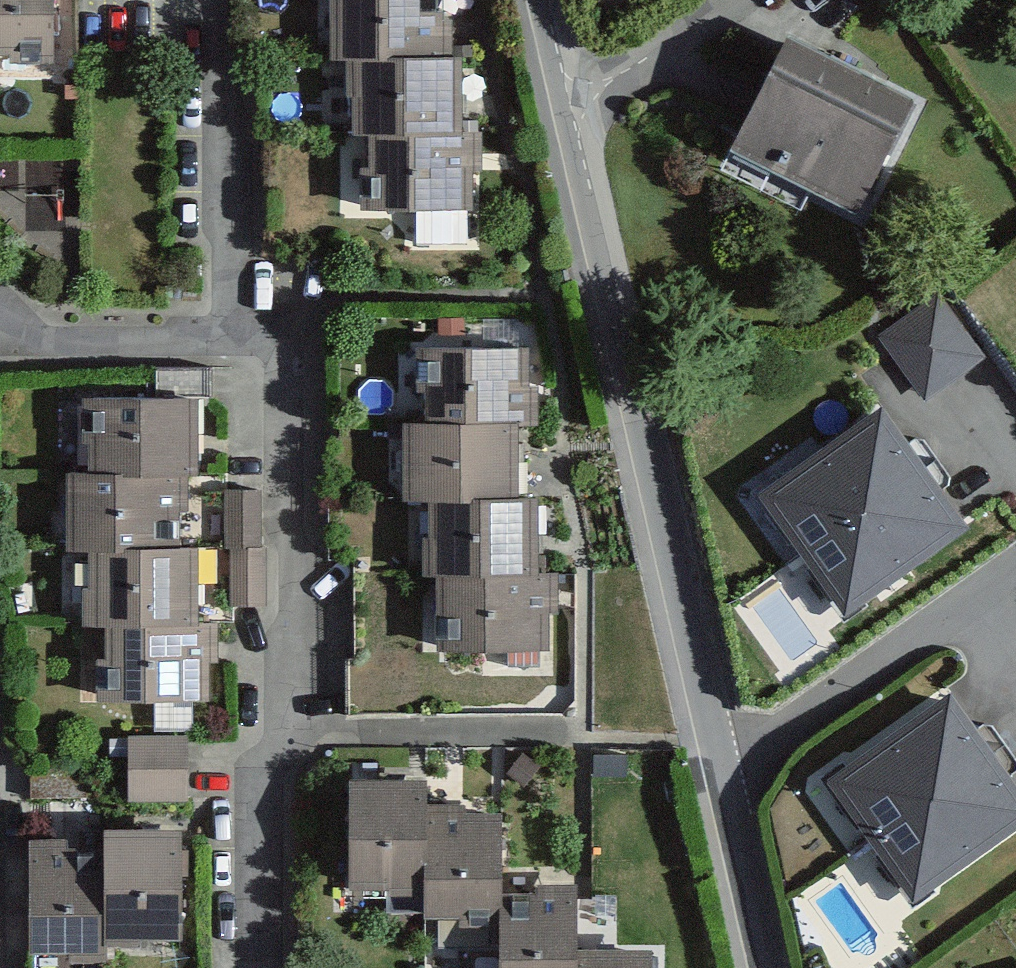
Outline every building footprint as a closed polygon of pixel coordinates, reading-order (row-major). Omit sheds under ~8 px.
[(44,59),(45,0),(0,0),(0,59),(44,59)] [(334,69),(353,69),(353,117),(376,116),(376,197),(468,196),(468,161),(479,161),(479,131),(458,132),(458,75),(447,75),(447,34),(437,34),(437,0),(334,0),(334,69)] [(789,56),(748,134),(857,191),(899,113),(789,56)] [(918,393),(984,353),(944,287),(878,328),(918,393)] [(526,342),(423,342),(423,374),(429,374),(429,413),(409,413),(409,480),(432,480),(431,559),(443,559),(443,635),(543,635),(543,600),(554,600),(554,570),(533,570),(533,495),(509,495),(509,410),(526,410),(526,342)] [(877,387),(744,479),(838,614),(970,522),(877,387)] [(192,391),(90,391),(91,467),(71,467),(72,531),(89,530),(89,610),(111,610),(111,652),(101,652),(101,688),(198,688),(198,654),(182,654),(182,635),(213,635),(213,620),(193,620),(193,546),(180,546),(179,460),(192,460),(192,391)] [(260,488),(235,488),(237,598),(262,598),(260,488)] [(806,769),(899,900),(1015,818),(1015,779),(941,673),(806,769)] [(184,733),(131,733),(131,792),(183,792),(184,733)] [(353,778),(353,872),(430,873),(430,901),(463,902),(463,891),(493,891),(493,905),(505,905),(505,967),(650,967),(650,949),(575,948),(576,881),(539,881),(539,895),(498,894),(498,813),(448,813),(448,802),(424,802),(424,778),(353,778)] [(71,841),(32,839),(29,936),(71,937),(71,948),(98,949),(99,932),(133,933),(134,923),(173,924),(175,828),(106,826),(105,850),(71,850),(71,841)]
